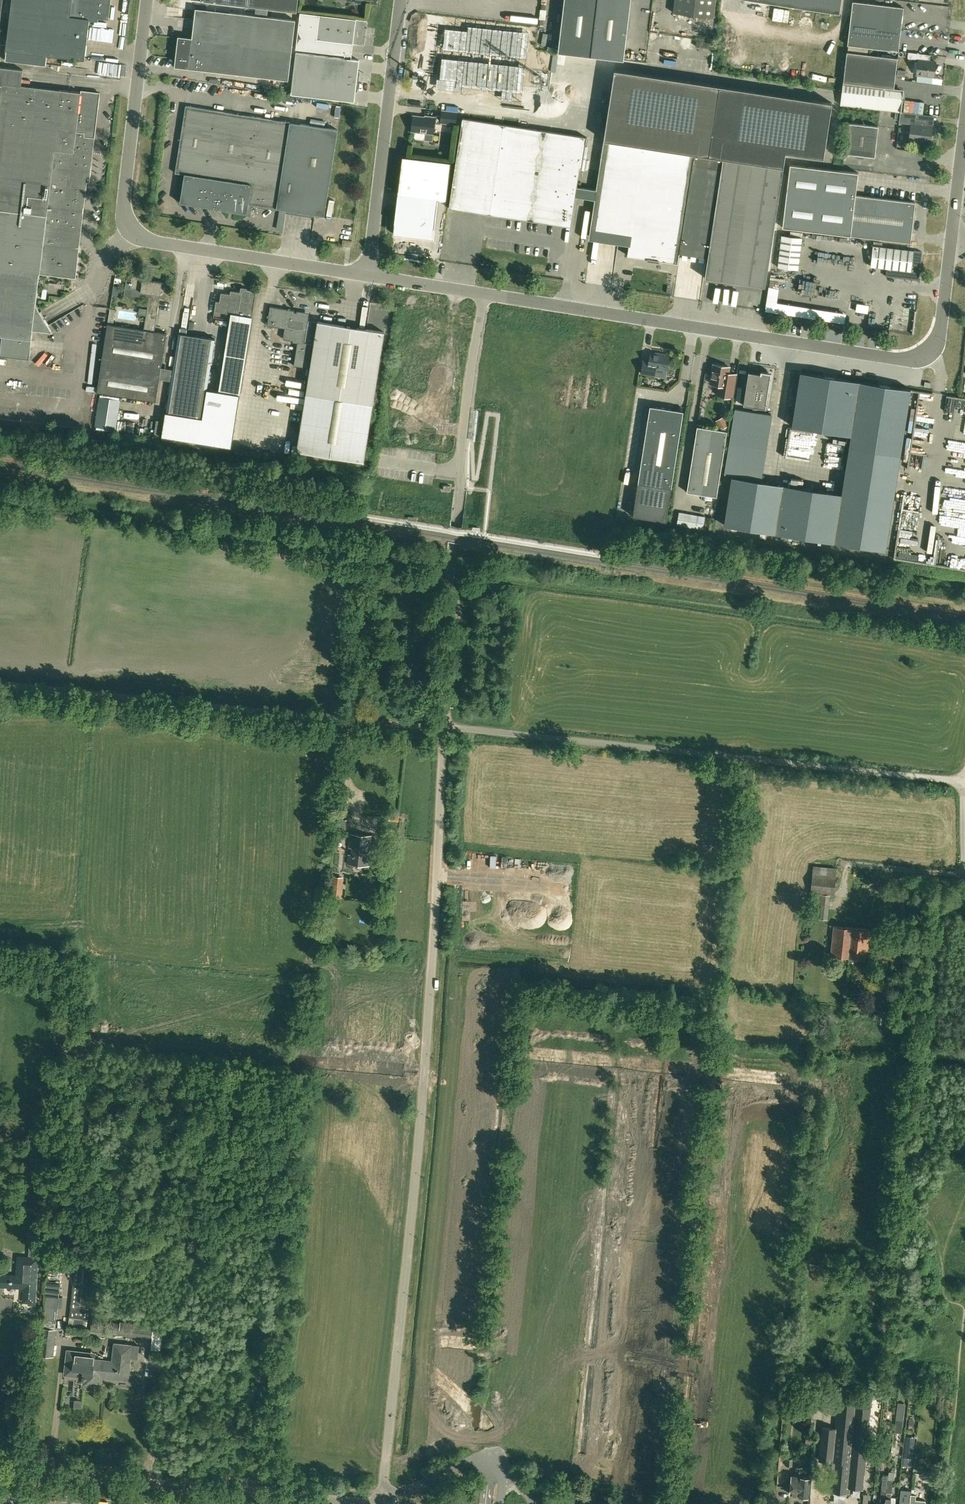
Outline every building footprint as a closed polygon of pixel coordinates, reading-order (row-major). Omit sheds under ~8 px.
[(98,17),(109,18),(111,0),(12,0),(6,50),(84,59),(89,16),(98,17)] [(258,7),(297,12),(298,0),(259,0),(258,7)] [(597,0),(564,0),(559,42),(558,52),(591,56),(597,0)] [(591,56),(624,60),(625,50),(631,0),(597,0),(591,56)] [(674,13),(713,18),(716,0),(675,0),(674,13)] [(839,14),(842,0),(750,0),(839,14)] [(850,23),(901,29),(904,8),(853,1),(850,23)] [(297,20),(196,8),(192,38),(178,36),(175,67),(290,80),(297,20)] [(345,55),(344,56),(352,57),(353,44),(364,45),(367,21),(301,13),(297,49),(345,55)] [(901,29),(850,23),(847,45),(898,51),(901,29)] [(437,77),(436,88),(444,89),(445,80),(462,81),(461,86),(464,86),(502,90),(501,100),(522,103),(529,32),(468,26),(467,28),(462,28),(462,30),(444,28),(444,29),(445,29),(444,35),(443,35),(443,36),(444,36),(443,43),(443,42),(443,43),(442,50),(442,57),(441,57),(442,58),(441,64),(440,64),(440,65),(441,65),(440,71),(439,72),(440,72),(439,78),(437,77)] [(847,52),(843,84),(841,105),(900,112),(901,112),(904,92),(894,91),(897,58),(847,52)] [(297,53),(292,94),(351,101),(355,102),(359,60),(355,60),(351,59),(352,57),(344,56),(344,58),(297,53)] [(909,53),(908,58),(918,60),(916,75),(917,75),(916,82),(932,83),(932,77),(934,77),(936,62),(931,61),(927,61),(927,55),(909,53)] [(33,331),(53,333),(36,305),(40,273),(58,276),(59,274),(58,274),(59,272),(63,272),(62,276),(75,278),(89,158),(92,159),(100,93),(82,91),(81,93),(21,86),(23,70),(0,67),(0,337),(1,337),(0,341),(0,355),(30,359),(33,331)] [(615,70),(604,140),(694,154),(693,165),(681,244),(710,248),(708,258),(706,274),(705,278),(765,287),(766,283),(784,168),(786,152),(824,158),(832,103),(615,70)] [(262,118),(217,110),(185,105),(175,173),(184,174),(207,178),(209,164),(254,171),(262,118)] [(425,117),(419,116),(413,116),(411,131),(414,131),(414,137),(415,139),(422,140),(424,138),(425,133),(434,134),(435,123),(441,124),(441,123),(456,124),(458,112),(442,110),(441,116),(437,116),(435,117),(435,118),(429,118),(429,117),(426,116),(425,117)] [(911,123),(911,124),(909,140),(928,142),(929,137),(931,137),(932,127),(925,126),(926,121),(915,120),(916,114),(901,112),(900,112),(900,119),(899,122),(911,123)] [(293,197),(304,124),(262,118),(254,171),(277,174),(274,194),(293,197)] [(450,204),(449,208),(571,227),(580,167),(582,168),(586,138),(462,119),(450,204)] [(875,157),(878,126),(848,123),(844,153),(875,157)] [(338,129),(304,124),(293,197),(304,199),(302,212),(324,216),(338,129)] [(596,189),(590,230),(631,236),(629,246),(627,256),(678,263),(678,259),(679,253),(681,244),(693,165),(694,154),(604,140),(596,189)] [(397,205),(393,233),(433,238),(438,200),(447,201),(451,162),(402,156),(398,193),(397,205)] [(180,203),(202,206),(247,213),(248,204),(254,171),(209,164),(207,178),(184,174),(180,203)] [(783,227),(833,233),(838,193),(855,195),(858,173),(790,165),(783,227)] [(254,171),(248,204),(302,212),(304,199),(293,197),(274,194),(277,174),(254,171)] [(915,202),(855,195),(838,193),(833,233),(911,243),(915,202)] [(798,269),(799,262),(801,238),(782,235),(779,260),(778,267),(798,269)] [(899,277),(902,277),(918,279),(921,252),(922,252),(873,246),(871,266),(888,268),(887,275),(899,277)] [(149,293),(149,295),(159,297),(168,298),(170,283),(161,282),(162,281),(148,279),(148,277),(131,274),(129,287),(140,289),(140,291),(149,293)] [(850,312),(783,302),(785,288),(773,286),(770,311),(849,322),(850,312)] [(216,301),(215,311),(221,312),(231,313),(253,316),(257,290),(247,289),(246,293),(231,290),(231,294),(221,292),(220,301),(216,301)] [(155,401),(166,333),(154,331),(159,297),(149,295),(146,309),(145,316),(143,329),(107,323),(96,392),(155,401)] [(295,313),(295,312),(270,308),(267,327),(286,330),(285,341),(298,343),(295,365),(309,367),(312,345),(315,345),(318,323),(302,321),(303,314),(295,313)] [(231,313),(218,391),(220,391),(240,395),(253,316),(231,313)] [(385,332),(318,322),(318,323),(315,345),(297,452),(363,463),(373,405),(385,332)] [(166,412),(180,414),(202,418),(214,338),(178,333),(166,412)] [(643,361),(641,373),(654,375),(656,368),(667,370),(667,368),(669,368),(671,367),(671,363),(670,361),(668,361),(669,356),(668,356),(668,355),(662,354),(662,355),(650,353),(649,362),(643,361)] [(714,364),(711,383),(719,385),(717,395),(732,397),(736,374),(728,373),(729,367),(714,364)] [(766,408),(771,373),(761,371),(761,373),(749,371),(743,405),(766,408)] [(842,494),(732,476),(725,524),(886,549),(901,451),(911,389),(801,372),(792,426),(851,436),(842,494)] [(638,483),(633,516),(666,521),(672,488),(684,411),(650,406),(638,483)] [(724,416),(715,420),(720,429),(728,425),(724,416)] [(120,419),(118,430),(132,433),(134,422),(120,419)] [(717,497),(727,431),(698,427),(687,492),(717,497)] [(679,512),(677,525),(703,529),(705,516),(679,512)] [(708,517),(706,529),(713,530),(715,518),(708,517)] [(941,537),(942,532),(936,530),(930,556),(939,557),(943,537),(941,537)] [(390,812),(389,821),(398,822),(399,813),(390,812)] [(347,829),(347,819),(339,819),(338,828),(347,829)] [(352,848),(351,854),(348,854),(347,863),(369,865),(372,836),(350,834),(349,847),(352,848)] [(813,866),(811,892),(834,894),(836,868),(813,866)] [(333,884),(331,897),(341,898),(342,885),(333,884)] [(852,927),(834,926),(831,955),(849,957),(852,927)] [(852,927),(849,957),(866,959),(869,929),(852,927)] [(886,947),(884,959),(892,960),(893,948),(886,947)] [(53,1163),(54,1151),(46,1151),(45,1163),(53,1163)] [(4,1287),(24,1288),(24,1301),(34,1302),(38,1244),(38,1237),(30,1236),(30,1243),(29,1258),(18,1257),(17,1275),(5,1274),(0,1274),(0,1287),(4,1287)] [(75,1268),(76,1256),(52,1253),(51,1266),(75,1268)] [(89,1310),(86,1310),(78,1309),(83,1267),(94,1269),(94,1268),(98,1268),(99,1259),(77,1257),(69,1325),(87,1327),(89,1310)] [(49,1280),(48,1297),(62,1297),(63,1281),(49,1280)] [(92,1320),(91,1330),(90,1336),(105,1338),(106,1332),(125,1334),(152,1337),(153,1325),(120,1321),(120,1322),(107,1321),(107,1322),(92,1320)] [(42,1326),(40,1347),(40,1353),(53,1354),(53,1348),(55,1328),(56,1323),(44,1322),(43,1322),(42,1326)] [(83,1377),(82,1377),(82,1379),(84,1380),(84,1384),(101,1386),(102,1377),(118,1379),(118,1380),(128,1381),(129,1375),(128,1375),(131,1345),(114,1343),(112,1361),(95,1359),(95,1353),(67,1350),(65,1374),(78,1376),(79,1369),(84,1369),(83,1377)] [(803,1394),(801,1416),(809,1416),(811,1395),(803,1394)] [(833,1470),(831,1491),(849,1493),(849,1487),(863,1488),(870,1407),(857,1406),(858,1397),(839,1395),(839,1399),(838,1399),(838,1400),(837,1414),(836,1414),(836,1415),(838,1415),(837,1424),(839,1424),(838,1428),(822,1427),(819,1460),(826,1461),(826,1470),(833,1470)] [(905,1409),(897,1408),(895,1420),(903,1421),(905,1409)] [(784,1437),(793,1437),(793,1418),(785,1418),(784,1437)] [(810,1477),(801,1476),(802,1467),(797,1466),(796,1475),(792,1475),(790,1494),(799,1495),(808,1496),(810,1477)] [(888,1478),(888,1474),(883,1474),(880,1503),(885,1503),(888,1478)] [(911,1494),(905,1493),(905,1500),(900,1500),(899,1503),(910,1503),(911,1494)]
